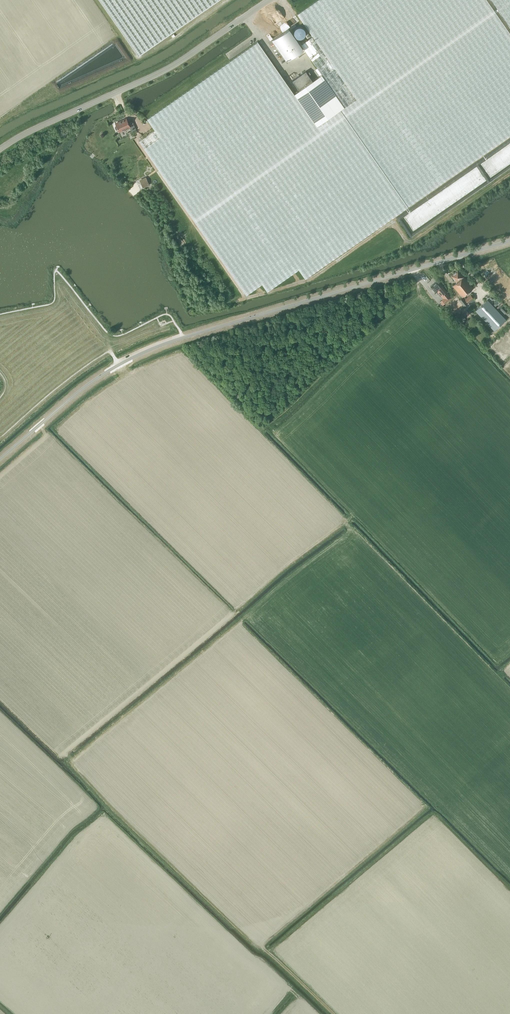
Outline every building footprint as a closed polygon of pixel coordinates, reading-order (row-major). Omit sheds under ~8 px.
[(139,55),(218,0),(100,0),(139,55)] [(408,206),(509,135),(509,33),(496,13),(495,11),(487,0),(317,0),(297,14),(313,36),(301,44),(322,74),(312,80),(306,71),(292,80),(299,90),(294,93),(258,42),(147,119),(155,130),(139,141),(246,294),(262,283),(267,291),(298,269),(305,278),(408,206)] [(498,9),(495,11),(496,13),(499,11),(509,26),(509,0),(492,0),(498,9)] [(294,32),(294,34),(296,36),(298,37),(300,37),(302,37),(303,36),(305,34),(305,32),(305,30),(304,28),(302,27),(300,26),(298,26),(296,27),(295,28),(294,30),(294,32)] [(288,28),(272,40),(286,61),(303,49),(288,28)] [(115,126),(115,127),(116,129),(117,130),(118,129),(119,131),(130,127),(132,131),(136,129),(132,122),(129,124),(126,119),(116,124),(116,126),(115,126)] [(144,186),(150,183),(147,175),(140,178),(144,186)] [(465,299),(463,297),(473,288),(464,276),(463,277),(458,270),(451,275),(457,282),(456,283),(453,286),(462,297),(459,300),(464,306),(473,298),(471,294),(465,299)] [(442,295),(446,291),(445,290),(443,287),(438,281),(436,283),(436,282),(432,285),(431,286),(436,292),(438,291),(442,295)] [(442,305),(451,298),(446,291),(442,295),(444,298),(440,302),(442,305)] [(494,330),(506,319),(487,300),(476,311),(494,330)] [(457,318),(460,323),(465,319),(462,314),(457,318)]
